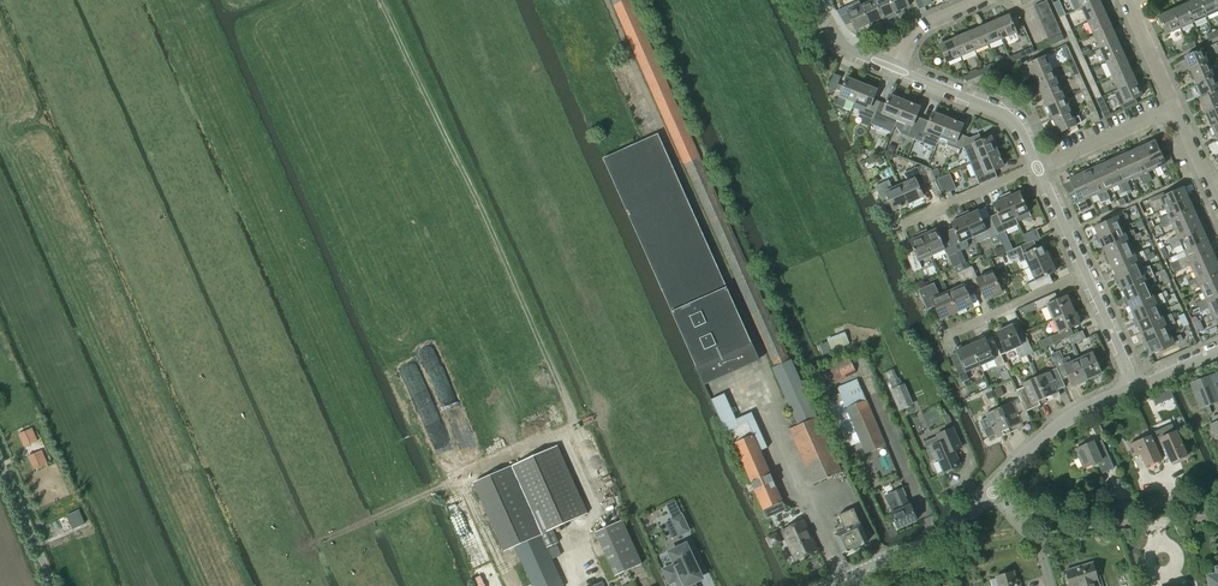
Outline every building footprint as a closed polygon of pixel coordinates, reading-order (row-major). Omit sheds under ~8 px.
[(633,49),(683,163),(684,163),(721,245),(775,366),(772,368),(798,425),(790,429),(814,484),(840,471),(791,359),(789,360),(751,274),(698,155),(660,69),(630,0),(612,0),(633,49)] [(860,6),(868,24),(881,18),(873,0),(860,6)] [(881,18),(883,21),(891,17),(890,14),(894,12),(889,0),(873,0),(881,18)] [(894,12),(908,6),(906,0),(889,0),(894,12)] [(915,1),(919,9),(924,6),(921,0),(917,0),(915,1)] [(1049,7),(1046,0),(1033,6),(1036,13),(1049,7)] [(1075,11),(1081,8),(1099,0),(1070,0),(1075,11)] [(1099,0),(1081,8),(1087,22),(1105,14),(1099,0)] [(1198,0),(1193,0),(1184,4),(1193,23),(1206,18),(1198,0)] [(1214,0),(1198,0),(1206,18),(1217,12),(1217,9),(1214,0)] [(837,11),(836,11),(839,15),(845,25),(846,25),(852,22),(855,29),(868,24),(860,6),(858,2),(837,11)] [(1193,23),(1184,4),(1171,10),(1180,29),(1193,23)] [(1039,19),(1052,13),(1049,7),(1036,13),(1039,19)] [(1180,29),(1171,10),(1157,16),(1166,35),(1180,29)] [(1042,26),(1055,19),(1052,13),(1039,19),(1042,26)] [(1105,14),(1087,22),(1093,35),(1111,27),(1105,14)] [(994,21),(1001,38),(1015,32),(1008,15),(994,21)] [(1045,32),(1058,26),(1055,19),(1042,26),(1045,32)] [(1001,38),(994,21),(980,27),(987,44),(1001,38)] [(1067,21),(1062,23),(1065,31),(1071,29),(1067,21)] [(1048,39),(1061,33),(1058,26),(1045,32),(1048,39)] [(987,44),(980,27),(966,33),(974,50),(987,44)] [(1111,27),(1093,35),(1099,49),(1117,41),(1111,27)] [(1215,38),(1212,32),(1206,34),(1209,41),(1215,38)] [(974,50),(966,33),(953,39),(960,56),(974,50)] [(1061,33),(1048,39),(1051,45),(1064,40),(1061,33)] [(1073,34),(1068,36),(1071,45),(1077,43),(1073,34)] [(960,56),(953,39),(939,45),(946,62),(960,56)] [(1186,43),(1189,50),(1195,47),(1192,40),(1186,43)] [(1117,41),(1099,49),(1106,63),(1123,55),(1117,41)] [(1189,50),(1186,43),(1179,46),(1182,53),(1189,50)] [(1066,44),(1060,47),(1061,49),(1068,63),(1073,60),(1067,47),(1066,44)] [(1032,47),(1017,53),(1019,58),(1034,52),(1032,47)] [(1079,47),(1073,49),(1078,59),(1083,56),(1079,47)] [(1202,50),(1184,58),(1191,72),(1205,65),(1208,64),(1202,50)] [(1017,53),(1004,59),(1006,64),(1014,61),(1019,58),(1017,53)] [(1123,55),(1106,63),(1112,76),(1129,68),(1128,65),(1123,55)] [(1034,78),(1051,70),(1045,56),(1036,60),(1035,57),(1023,62),(1028,74),(1031,73),(1034,78)] [(1004,59),(995,62),(998,68),(1006,64),(1004,59)] [(1073,60),(1068,63),(1072,72),(1077,70),(1073,60)] [(1085,61),(1079,63),(1084,72),(1089,70),(1085,61)] [(991,64),(982,68),(984,73),(994,69),(991,64)] [(1205,65),(1191,72),(1197,85),(1214,77),(1208,64),(1205,65)] [(1129,68),(1112,76),(1118,90),(1136,82),(1129,68)] [(1040,92),(1057,84),(1051,70),(1034,78),(1040,92)] [(978,76),(976,71),(963,76),(965,82),(978,76)] [(835,91),(841,76),(834,73),(828,88),(835,91)] [(1091,74),(1086,77),(1090,86),(1095,84),(1091,74)] [(1079,75),(1074,77),(1078,85),(1083,83),(1079,75)] [(1197,85),(1202,98),(1203,99),(1217,92),(1217,85),(1214,77),(1197,85)] [(847,78),(836,105),(842,108),(846,99),(854,102),(855,101),(861,84),(847,78)] [(1118,90),(1114,92),(1122,111),(1137,104),(1135,99),(1142,96),(1136,82),(1118,90)] [(855,101),(854,102),(862,105),(859,114),(872,119),(874,112),(879,101),(873,99),(876,90),(861,84),(855,101)] [(1046,105),(1063,97),(1057,84),(1040,92),(1046,105)] [(1085,87),(1080,90),(1086,104),(1091,101),(1085,87)] [(1097,88),(1092,90),(1096,100),(1101,97),(1097,88)] [(1199,100),(1205,114),(1217,108),(1217,95),(1217,92),(1203,99),(1202,98),(1199,100)] [(872,119),(870,124),(891,133),(894,126),(897,120),(904,101),(890,95),(886,104),(879,101),(874,112),(872,119)] [(1052,119),(1070,111),(1063,97),(1046,105),(1052,119)] [(897,120),(894,126),(901,134),(903,132),(915,137),(921,119),(915,116),(919,107),(904,101),(897,120)] [(1098,115),(1091,101),(1086,104),(1092,117),(1098,115)] [(1205,114),(1211,127),(1217,124),(1217,108),(1205,114)] [(1070,111),(1052,119),(1058,133),(1080,123),(1077,116),(1073,118),(1070,111)] [(915,137),(914,139),(921,142),(936,148),(937,143),(940,137),(940,136),(947,119),(933,113),(929,122),(921,119),(915,137)] [(940,137),(937,143),(946,147),(945,149),(958,154),(961,147),(964,136),(958,134),(962,125),(947,119),(940,136),(940,137)] [(657,134),(602,159),(696,368),(704,385),(759,361),(751,343),(657,134)] [(964,136),(961,147),(964,148),(970,163),(978,160),(997,152),(990,137),(981,141),(979,134),(969,138),(964,136)] [(1146,141),(1141,143),(1153,170),(1160,167),(1164,175),(1168,173),(1154,141),(1148,144),(1146,141)] [(1140,148),(1133,151),(1143,174),(1147,183),(1152,180),(1148,172),(1153,170),(1141,143),(1138,144),(1140,148)] [(1125,150),(1121,152),(1128,169),(1132,179),(1139,176),(1143,184),(1147,183),(1143,174),(1133,151),(1128,153),(1127,154),(1125,150)] [(978,160),(970,163),(979,185),(994,179),(991,172),(994,170),(1003,166),(997,152),(978,160)] [(1118,157),(1111,160),(1125,192),(1128,191),(1131,190),(1130,187),(1127,181),(1132,179),(1128,169),(1121,152),(1116,154),(1118,157)] [(1104,159),(1100,161),(1111,188),(1117,185),(1121,194),(1125,192),(1111,160),(1106,162),(1104,159)] [(1097,166),(1090,169),(1104,201),(1109,199),(1105,190),(1111,188),(1100,161),(1095,163),(1097,166)] [(907,182),(899,185),(907,203),(922,197),(918,188),(925,185),(917,167),(903,173),(907,182)] [(1083,169),(1078,171),(1090,197),(1096,195),(1100,203),(1104,201),(1090,169),(1084,172),(1083,169)] [(1074,189),(1068,192),(1073,204),(1076,203),(1080,212),(1083,210),(1088,208),(1085,200),(1090,197),(1078,171),(1074,173),(1075,176),(1069,179),(1074,189)] [(949,174),(937,180),(943,195),(956,189),(949,174)] [(888,180),(875,186),(881,201),(888,198),(890,201),(893,209),(907,203),(899,185),(892,189),(888,180)] [(1169,190),(1150,198),(1152,202),(1154,207),(1162,203),(1165,209),(1191,197),(1189,193),(1186,194),(1183,188),(1182,188),(1181,185),(1169,190)] [(1003,195),(1014,218),(1027,212),(1019,192),(1011,196),(1010,192),(1003,195)] [(1014,218),(1003,195),(998,197),(1000,200),(993,204),(997,213),(989,217),(997,235),(1005,231),(1017,225),(1014,218)] [(1167,215),(1159,219),(1161,223),(1193,209),(1190,203),(1193,202),(1191,197),(1165,209),(1167,215)] [(1107,206),(1099,210),(1101,215),(1109,211),(1107,206)] [(1193,209),(1161,223),(1163,228),(1172,224),(1174,230),(1201,218),(1199,214),(1196,215),(1193,209)] [(997,235),(989,217),(982,220),(978,210),(969,214),(967,210),(962,213),(973,236),(976,244),(989,238),(997,235)] [(973,236),(962,213),(957,215),(958,219),(950,223),(954,233),(948,235),(956,253),(967,248),(969,245),(966,239),(973,236)] [(1096,233),(1093,235),(1096,240),(1121,228),(1119,222),(1127,218),(1125,213),(1094,227),(1096,233)] [(1177,236),(1168,240),(1170,244),(1202,230),(1200,224),(1203,223),(1201,218),(1174,230),(1177,236)] [(1121,228),(1096,240),(1097,244),(1100,243),(1103,249),(1128,238),(1135,234),(1133,230),(1128,232),(1124,234),(1121,228)] [(956,253),(948,235),(946,231),(939,235),(936,229),(928,232),(926,229),(920,231),(931,255),(945,249),(948,256),(956,253)] [(1036,229),(1022,235),(1026,243),(1030,242),(1033,240),(1039,237),(1036,229)] [(1202,230),(1170,244),(1172,249),(1181,245),(1184,251),(1210,239),(1208,235),(1205,236),(1202,230)] [(931,255),(920,231),(915,234),(917,238),(909,241),(913,251),(906,254),(913,271),(921,268),(918,261),(931,255)] [(1106,255),(1103,256),(1105,261),(1128,250),(1131,249),(1129,243),(1137,239),(1135,234),(1128,238),(1103,249),(1106,255)] [(1186,257),(1178,261),(1180,265),(1211,251),(1209,245),(1212,243),(1210,239),(1184,251),(1186,257)] [(1012,250),(1005,252),(1008,259),(1017,255),(1020,263),(1026,260),(1029,267),(1051,257),(1052,257),(1053,257),(1051,251),(1049,252),(1047,253),(1043,245),(1037,248),(1033,240),(1030,242),(1026,243),(1012,250)] [(1002,246),(993,249),(996,257),(1005,253),(1002,246)] [(1128,250),(1105,261),(1107,265),(1110,264),(1112,270),(1128,263),(1145,256),(1150,253),(1148,249),(1143,251),(1134,255),(1131,249),(1128,250)] [(1180,265),(1182,270),(1190,266),(1193,272),(1217,261),(1217,257),(1217,256),(1214,257),(1211,251),(1180,265)] [(1115,276),(1112,277),(1115,282),(1128,276),(1141,270),(1138,264),(1147,260),(1145,256),(1128,263),(1112,270),(1115,276)] [(1035,281),(1028,284),(1031,289),(1031,291),(1048,284),(1052,282),(1049,275),(1049,274),(1055,272),(1052,264),(1054,263),(1055,262),(1053,257),(1052,257),(1051,257),(1029,267),(1035,281)] [(1170,264),(1172,269),(1179,265),(1177,260),(1170,264)] [(1187,282),(1189,286),(1217,273),(1217,261),(1193,272),(1196,278),(1187,282)] [(1001,291),(992,272),(977,279),(972,266),(964,270),(972,287),(978,285),(985,299),(1001,291)] [(1128,276),(1115,282),(1116,286),(1119,285),(1122,291),(1128,289),(1128,288),(1142,282),(1154,277),(1152,272),(1149,266),(1141,270),(1128,276)] [(972,305),(965,291),(972,287),(964,270),(957,273),(962,285),(946,292),(950,301),(955,312),(972,305)] [(1165,272),(1160,274),(1163,282),(1169,280),(1165,272)] [(1189,286),(1191,291),(1200,287),(1202,293),(1217,286),(1217,273),(1189,286)] [(1124,297),(1122,298),(1124,303),(1128,301),(1150,291),(1147,285),(1156,281),(1154,277),(1142,282),(1128,288),(1128,289),(1122,291),(1124,297)] [(950,301),(946,292),(939,296),(934,283),(918,290),(927,310),(935,306),(940,319),(955,312),(950,301)] [(1197,303),(1199,307),(1217,299),(1217,286),(1202,293),(1205,299),(1197,303)] [(1128,301),(1124,303),(1126,307),(1128,306),(1129,305),(1132,312),(1164,298),(1162,293),(1153,297),(1150,291),(1128,301)] [(1051,295),(1034,302),(1037,309),(1046,305),(1053,319),(1073,310),(1072,307),(1073,306),(1070,299),(1068,300),(1066,296),(1058,300),(1054,301),(1051,295)] [(1134,318),(1132,320),(1134,324),(1159,312),(1157,306),(1166,302),(1164,298),(1132,312),(1134,318)] [(1199,307),(1201,312),(1209,308),(1212,314),(1217,312),(1217,299),(1199,307)] [(1049,337),(1038,342),(1042,349),(1052,344),(1068,337),(1070,336),(1067,330),(1070,328),(1079,324),(1077,320),(1079,320),(1076,312),(1074,313),(1073,310),(1053,319),(1059,333),(1049,337)] [(1159,312),(1134,324),(1135,328),(1138,327),(1141,333),(1173,319),(1171,314),(1162,318),(1159,312)] [(1206,324),(1208,328),(1217,324),(1217,325),(1217,324),(1217,312),(1212,314),(1215,320),(1206,324)] [(1182,324),(1187,322),(1184,314),(1178,316),(1182,324)] [(1144,339),(1141,341),(1143,345),(1169,333),(1166,327),(1175,323),(1173,319),(1141,333),(1144,339)] [(1204,331),(1199,320),(1193,323),(1198,333),(1204,331)] [(1020,358),(1033,353),(1023,330),(1016,334),(1012,325),(996,332),(1005,352),(1015,348),(1020,358)] [(1070,336),(1068,337),(1071,345),(1085,339),(1082,331),(1073,334),(1070,336)] [(1169,333),(1143,345),(1145,349),(1148,348),(1151,354),(1174,344),(1182,340),(1180,335),(1172,339),(1169,333)] [(978,338),(969,342),(970,345),(980,365),(994,359),(997,367),(1004,363),(992,336),(985,339),(984,335),(977,338),(978,338)] [(957,354),(950,357),(961,382),(969,379),(966,371),(980,365),(970,345),(962,348),(961,345),(954,348),(956,352),(957,354)] [(1059,351),(1050,355),(1052,359),(1056,368),(1062,380),(1067,378),(1071,386),(1086,379),(1079,361),(1078,359),(1071,362),(1069,356),(1063,359),(1059,351)] [(1093,353),(1078,359),(1079,361),(1086,379),(1089,378),(1090,379),(1098,376),(1097,374),(1101,372),(1093,353)] [(825,386),(856,373),(848,355),(817,369),(825,386)] [(1056,368),(1035,377),(1042,392),(1046,402),(1056,398),(1054,394),(1058,392),(1066,389),(1062,380),(1056,368)] [(897,378),(893,369),(883,373),(887,383),(890,382),(893,388),(890,389),(899,410),(913,404),(904,383),(902,384),(899,378),(897,378)] [(1217,401),(1217,398),(1209,376),(1191,383),(1201,408),(1217,401)] [(1023,387),(1016,390),(1021,402),(1025,412),(1026,411),(1033,408),(1032,406),(1036,404),(1037,407),(1046,402),(1042,392),(1035,377),(1021,383),(1023,387)] [(1173,398),(1170,389),(1152,397),(1155,405),(1173,398)] [(885,446),(865,399),(845,408),(864,454),(885,446)] [(1013,401),(998,408),(1010,433),(1024,427),(1022,423),(1030,419),(1026,411),(1025,412),(1021,402),(1014,405),(1013,401)] [(986,418),(979,421),(987,438),(995,435),(996,439),(1010,433),(998,408),(984,414),(986,418)] [(1217,422),(1209,425),(1215,438),(1217,437),(1217,422)] [(747,423),(729,431),(734,443),(763,510),(766,518),(785,510),(784,508),(781,502),(752,435),(750,430),(747,423)] [(1187,456),(1176,431),(1174,432),(1171,426),(1162,431),(1161,429),(1149,435),(1150,436),(1158,455),(1167,451),(1172,463),(1187,456)] [(36,442),(30,428),(23,432),(29,445),(36,442)] [(954,450),(961,447),(952,428),(936,435),(937,436),(923,442),(932,461),(937,459),(943,472),(960,465),(954,450)] [(1161,460),(1158,455),(1150,436),(1128,446),(1134,457),(1141,454),(1146,467),(1161,460)] [(1102,473),(1113,468),(1101,440),(1094,444),(1093,441),(1075,449),(1084,468),(1098,462),(1102,473)] [(512,466),(473,482),(504,551),(514,546),(532,585),(563,585),(551,559),(561,555),(557,546),(556,545),(547,549),(546,548),(558,543),(552,529),(587,514),(557,446),(512,466)] [(46,463),(40,450),(32,454),(39,467),(46,463)] [(900,494),(886,501),(891,513),(898,528),(917,519),(910,505),(908,505),(904,496),(906,496),(902,488),(902,487),(898,489),(900,494)] [(84,524),(75,503),(41,518),(50,539),(84,524)] [(842,532),(836,534),(841,546),(843,552),(855,546),(867,541),(853,508),(838,514),(841,519),(837,521),(837,520),(836,521),(842,532)] [(688,530),(681,515),(672,519),(679,534),(688,530)] [(643,564),(635,546),(624,520),(597,531),(604,546),(616,575),(643,564)] [(781,530),(789,546),(795,560),(817,549),(803,520),(781,530)] [(690,552),(689,553),(684,544),(669,552),(675,564),(664,569),(671,584),(675,582),(677,585),(695,585),(693,581),(700,577),(696,568),(697,568),(695,562),(692,564),(689,558),(692,556),(690,552)] [(1095,581),(1097,580),(1092,563),(1066,571),(1071,585),(1077,585),(1078,585),(1097,585),(1095,581)] [(1217,569),(1217,573),(1211,575),(1211,576),(1209,577),(1211,585),(1217,585),(1217,569)] [(996,577),(999,585),(1021,585),(1020,585),(1020,583),(1019,581),(1016,582),(1013,572),(996,577)]
